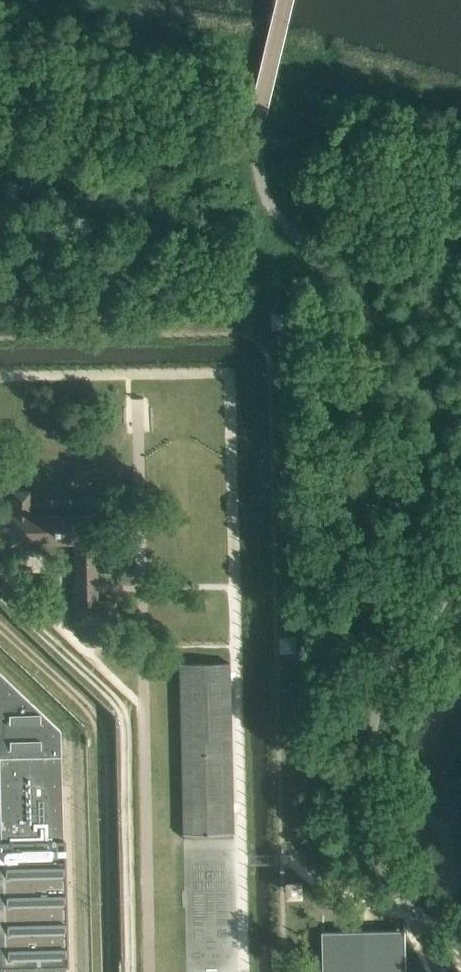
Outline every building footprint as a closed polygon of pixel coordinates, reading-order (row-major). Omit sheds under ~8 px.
[(13,517),(11,517),(11,531),(11,544),(74,543),(75,603),(76,623),(115,622),(114,601),(96,601),(96,592),(96,590),(96,587),(95,543),(97,543),(97,539),(96,536),(96,531),(96,515),(76,516),(29,517),(29,492),(13,493),(13,517)] [(234,833),(231,662),(180,664),(183,834),(234,833)] [(3,971),(66,971),(60,730),(0,673),(0,835),(3,971)] [(406,929),(324,931),(324,971),(407,971),(406,929)]
